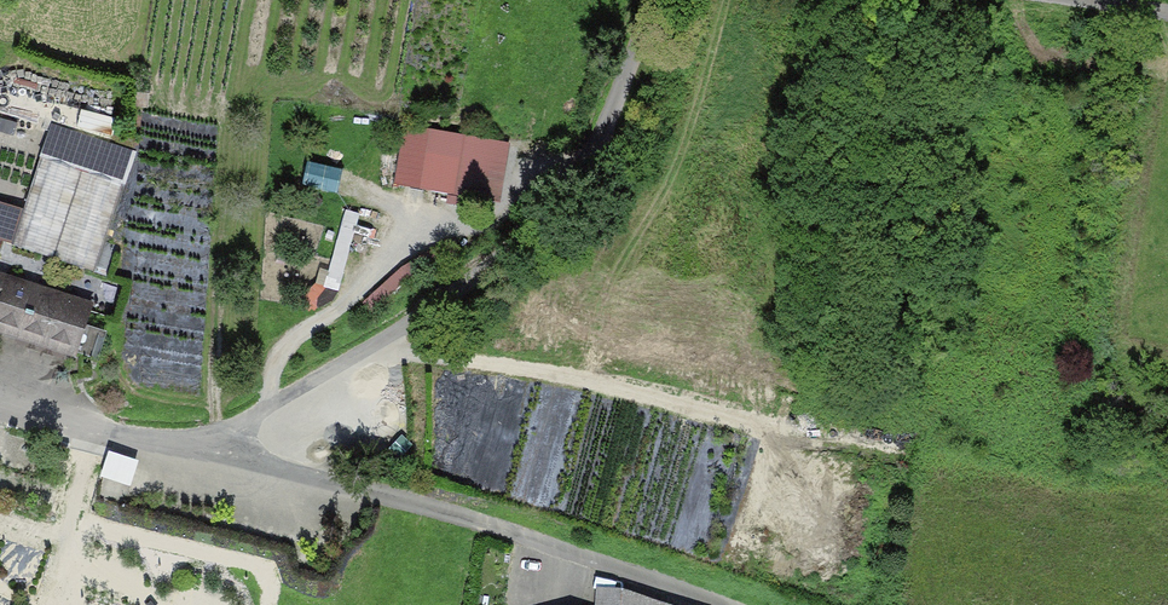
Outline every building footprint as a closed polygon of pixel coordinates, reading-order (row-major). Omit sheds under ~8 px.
[(134,148),(55,123),(15,247),(95,272),(134,148)] [(510,147),(405,124),(393,181),(498,204),(510,147)] [(344,172),(308,162),(302,185),(338,194),(344,172)] [(0,203),(0,243),(11,247),(23,211),(0,203)] [(0,301),(0,330),(79,357),(98,302),(0,269),(0,301)] [(137,461),(107,453),(100,480),(130,488),(137,461)] [(623,595),(593,596),(593,604),(622,604),(623,595)] [(623,595),(622,604),(651,604),(623,595)]
